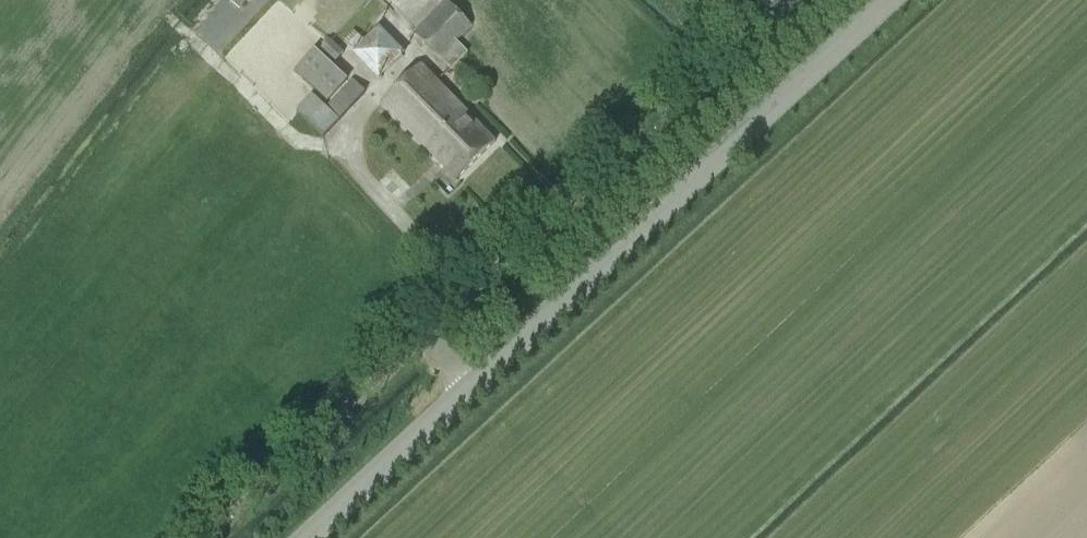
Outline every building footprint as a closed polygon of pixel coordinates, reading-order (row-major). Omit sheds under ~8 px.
[(240,12),(250,0),(226,0),(240,12)] [(471,28),(447,3),(446,2),(414,35),(440,60),(451,71),(467,54),(456,43),(471,28)] [(353,52),(381,78),(407,51),(379,25),(353,52)] [(344,54),(329,40),(320,50),(335,64),(344,54)] [(325,137),(366,93),(351,79),(349,82),(314,50),(294,72),(328,104),(326,107),(312,94),(297,111),(325,137)] [(457,181),(495,143),(421,68),(383,105),(457,181)]
